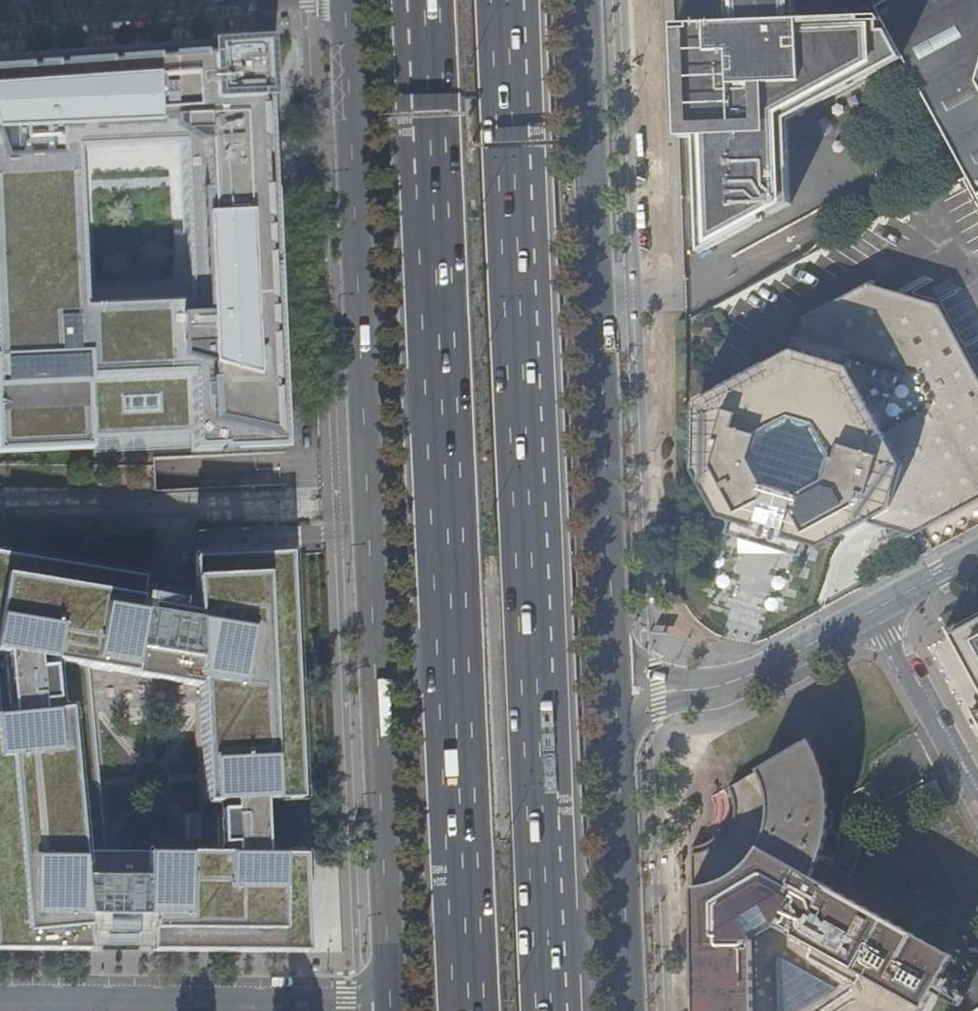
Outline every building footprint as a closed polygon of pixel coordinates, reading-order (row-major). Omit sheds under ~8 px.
[(726,25),(684,26),(673,27),(676,140),(693,139),(697,255),(789,206),(785,122),(899,60),(876,19),(795,22),(794,0),(725,0),(726,25)] [(876,19),(899,60),(958,171),(962,178),(972,195),(977,192),(977,0),(883,0),(870,7),(876,19)] [(266,42),(0,61),(0,452),(93,453),(92,441),(191,437),(192,453),(284,449),(273,193),(243,194),(241,190),(239,188),(236,188),(232,191),(231,194),(207,196),(190,209),(193,301),(78,307),(72,196),(75,195),(77,194),(78,192),(78,188),(77,185),(72,183),(71,151),(257,143),(269,107),(266,42)] [(785,348),(839,366),(896,464),(881,505),(849,522),(907,536),(977,500),(977,385),(934,302),(864,284),(800,318),(785,348)] [(839,366),(785,348),(761,361),(688,402),(686,472),(710,511),(726,516),(800,536),(814,540),(849,522),(881,505),(896,464),(839,366)] [(722,530),(796,551),(800,536),(726,516),(722,530)] [(193,560),(195,615),(139,606),(142,581),(0,559),(0,658),(8,659),(13,724),(0,725),(0,848),(12,950),(110,950),(111,925),(173,925),(173,951),(306,953),(302,857),(264,856),(261,804),(299,803),(288,556),(193,560)] [(946,632),(977,691),(977,615),(946,632)] [(969,710),(977,727),(977,705),(969,710)] [(807,872),(828,827),(827,780),(813,734),(754,752),(766,789),(766,812),(743,861),(697,875),(691,875),(692,1010),(754,1010),(753,932),(768,927),(925,1000),(954,940),(807,872)]
